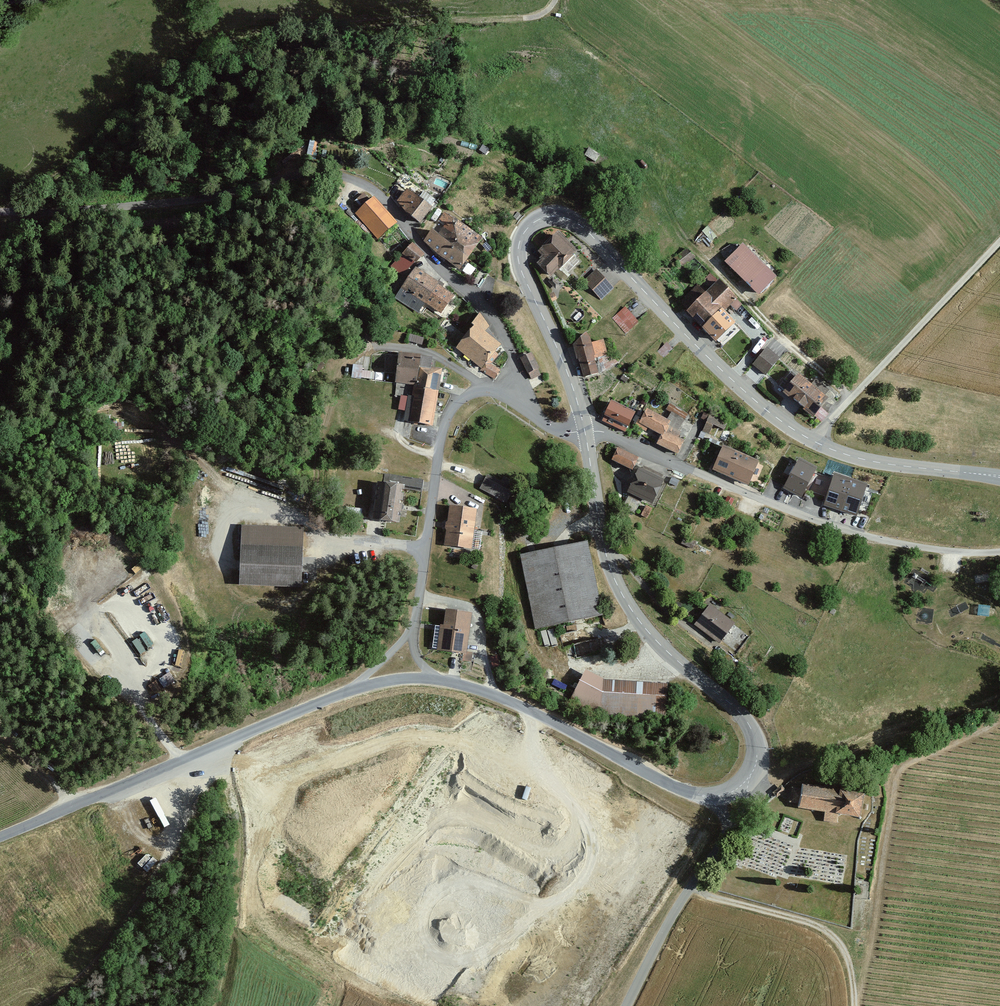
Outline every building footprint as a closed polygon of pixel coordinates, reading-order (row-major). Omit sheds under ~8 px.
[(406,212),(420,223),(432,209),(429,207),(435,201),(424,192),(418,199),(406,189),(399,199),(406,212)] [(394,223),(373,199),(356,215),(367,228),(370,226),(379,236),(394,223)] [(451,218),(444,213),(439,220),(446,225),(439,235),(469,256),(482,238),(452,216),(451,218)] [(460,268),(469,256),(439,235),(432,230),(426,240),(460,268)] [(537,263),(543,269),(568,244),(556,232),(538,251),(543,256),(537,263)] [(759,295),(780,274),(747,241),(726,262),(759,295)] [(543,269),(550,277),(557,270),(558,271),(562,267),(568,272),(578,261),(573,256),(577,252),(568,244),(543,269)] [(422,257),(410,245),(391,266),(401,276),(414,262),(416,264),(422,257)] [(681,268),(694,257),(687,248),(674,259),(681,268)] [(438,283),(415,268),(396,297),(419,312),(425,303),(441,314),(453,295),(437,284),(438,283)] [(601,299),(613,287),(595,269),(584,281),(601,299)] [(697,286),(680,302),(688,310),(686,312),(705,331),(724,313),(731,306),(737,311),(743,306),(719,282),(706,295),(697,286)] [(626,333),(638,322),(625,307),(613,318),(626,333)] [(705,331),(715,342),(734,324),(724,313),(705,331)] [(457,347),(482,368),(487,361),(500,345),(485,332),(489,327),(480,314),(472,324),(475,326),(457,347)] [(579,358),(583,376),(602,372),(618,363),(606,353),(603,340),(590,344),(589,337),(587,334),(574,344),(577,359),(579,358)] [(664,358),(673,349),(666,342),(657,351),(664,358)] [(766,349),(753,364),(766,375),(779,360),(766,349)] [(533,353),(522,358),(529,372),(539,368),(533,353)] [(431,359),(398,355),(395,382),(413,384),(415,367),(430,368),(431,359)] [(480,370),(495,379),(500,370),(487,361),(482,368),(480,370)] [(438,389),(440,370),(430,368),(415,367),(413,384),(413,387),(438,389)] [(813,418),(828,400),(823,396),(829,390),(816,379),(811,385),(799,374),(797,377),(792,373),(780,387),(785,391),(784,393),(813,418)] [(408,395),(405,421),(436,425),(437,415),(435,414),(438,389),(413,387),(412,396),(408,395)] [(628,427),(635,413),(612,401),(605,415),(610,418),(608,421),(625,429),(626,426),(628,427)] [(684,441),(677,438),(680,432),(678,431),(687,414),(669,404),(666,409),(672,412),(667,421),(647,410),(641,421),(638,420),(636,425),(645,430),(646,427),(661,435),(657,443),(677,454),(684,441)] [(727,423),(710,415),(703,430),(726,441),(731,432),(724,429),(727,423)] [(747,485),(758,462),(723,446),(713,470),(747,485)] [(632,470),(638,458),(618,448),(612,460),(632,470)] [(800,459),(783,488),(802,498),(818,469),(800,459)] [(634,479),(659,490),(663,480),(662,479),(663,476),(644,466),(642,470),(639,468),(634,479)] [(852,480),(835,474),(824,506),(841,511),(852,480)] [(387,484),(404,487),(421,489),(422,480),(388,475),(387,484)] [(506,502),(513,489),(488,475),(481,488),(506,502)] [(652,504),(659,490),(634,479),(628,493),(652,504)] [(867,485),(852,480),(841,511),(856,516),(867,485)] [(398,523),(404,487),(387,484),(377,483),(372,519),(398,523)] [(444,545),(470,549),(476,510),(450,506),(444,545)] [(302,527),(241,526),(240,585),(300,586),(302,527)] [(602,615),(587,542),(520,555),(535,628),(602,615)] [(695,624),(719,643),(734,624),(710,605),(695,624)] [(438,650),(466,654),(472,613),(446,610),(444,627),(436,626),(433,647),(438,647),(438,650)] [(665,719),(667,684),(604,680),(602,716),(665,719)] [(840,813),(860,817),(864,792),(842,788),(843,782),(833,780),(832,784),(825,783),(825,786),(803,782),(802,788),(792,786),(789,801),(799,803),(798,807),(825,811),(824,820),(838,823),(840,813)] [(782,786),(773,793),(775,796),(777,798),(786,791),(783,787),(782,786)]
